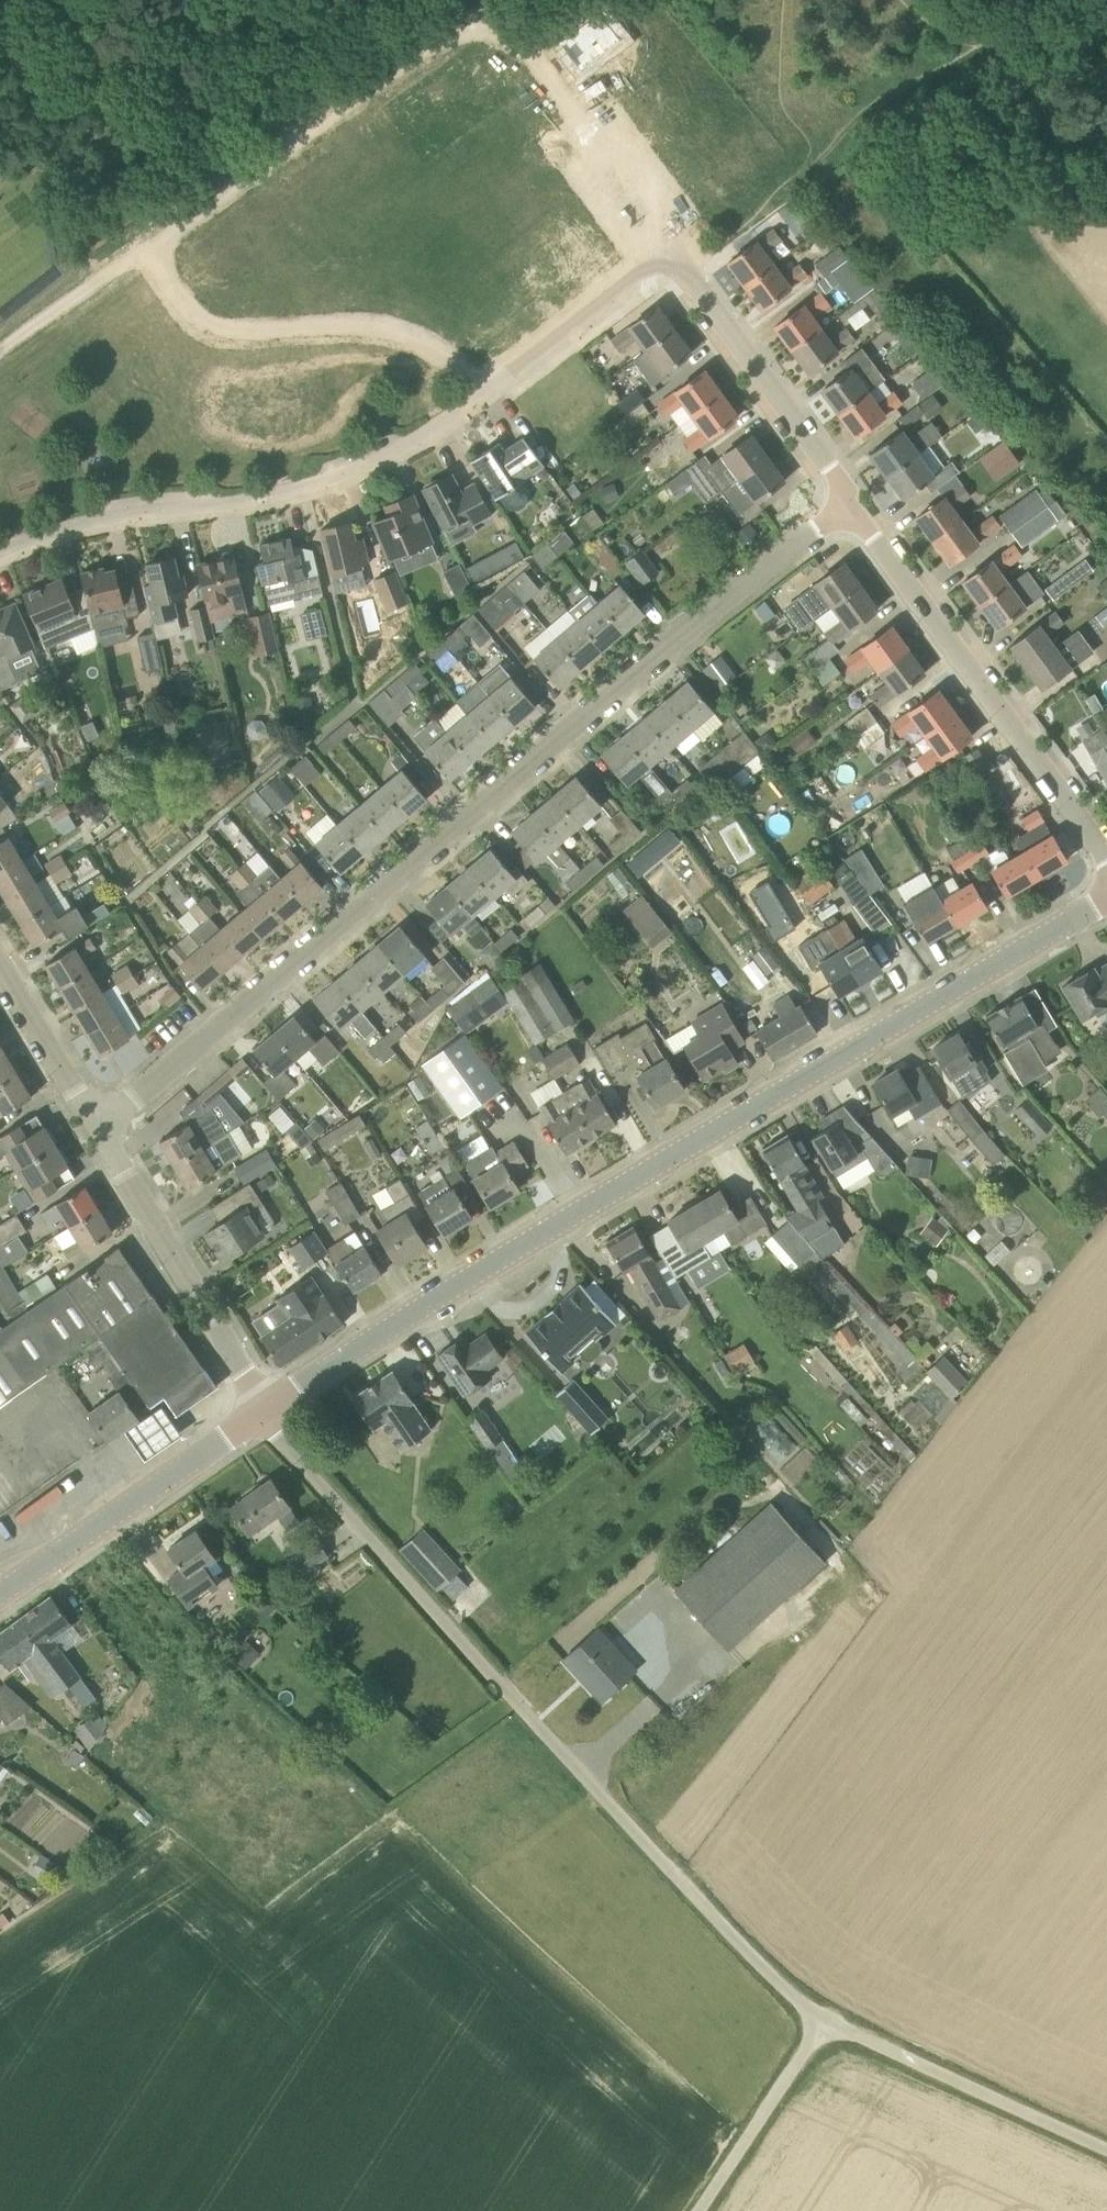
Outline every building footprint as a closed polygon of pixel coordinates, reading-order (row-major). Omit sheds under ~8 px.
[(594,45),(557,79),(579,102),(604,78),(609,84),(631,63),(619,51),(608,61),(594,45)] [(729,262),(745,285),(773,264),(765,253),(783,240),(774,228),(729,262)] [(817,263),(825,275),(831,270),(849,257),(840,246),(817,263)] [(849,257),(831,270),(854,301),(872,288),(849,257)] [(773,264),(745,285),(763,308),(808,274),(800,263),(782,276),(773,264)] [(874,288),(839,315),(844,322),(868,303),(887,328),(889,326),(898,320),(874,288)] [(812,317),(830,303),(821,292),(776,326),(792,349),(820,328),(812,317)] [(611,340),(620,351),(638,338),(646,350),(674,329),(657,306),(611,340)] [(898,320),(889,326),(900,340),(909,333),(898,320)] [(820,328),(792,349),(810,372),(855,338),(847,327),(829,340),(820,328)] [(682,340),(674,329),(646,350),(632,360),(651,385),(665,375),(663,373),(691,353),(682,340)] [(840,413),(867,392),(885,379),(862,347),(844,360),(850,369),(823,390),(840,413)] [(948,381),(935,364),(912,382),(925,399),(948,381)] [(693,414),(721,393),(704,370),(658,404),(666,415),(685,402),(693,414)] [(857,436),(902,402),(894,391),(876,404),(867,392),(840,413),(857,436)] [(692,450),(738,417),(721,393),(693,414),(702,425),(684,439),(692,450)] [(627,396),(617,403),(624,414),(635,406),(627,396)] [(625,416),(632,426),(650,412),(643,402),(625,416)] [(924,413),(918,404),(900,417),(907,426),(924,413)] [(979,412),(966,421),(975,433),(988,424),(979,412)] [(871,454),(887,476),(919,453),(943,435),(932,420),(908,438),(902,430),(870,454),(871,455),(871,454)] [(705,468),(713,479),(721,491),(767,457),(751,434),(705,468)] [(1005,471),(1019,461),(1004,440),(989,450),(1005,471)] [(495,499),(499,496),(505,504),(511,509),(519,509),(525,504),(528,497),(525,490),(520,482),(525,479),(524,478),(544,465),(527,442),(523,444),(508,454),(500,441),(471,461),(495,499)] [(919,453),(887,476),(903,498),(904,499),(936,475),(919,453)] [(721,491),(730,503),(739,514),(784,481),(767,457),(721,491)] [(683,471),(667,483),(675,494),(691,482),(683,471)] [(465,494),(454,473),(438,481),(439,483),(427,489),(426,488),(422,489),(443,528),(471,514),(476,523),(493,514),(478,487),(465,494)] [(624,491),(616,480),(599,492),(607,503),(624,491)] [(583,493),(575,483),(567,489),(575,500),(583,493)] [(916,517),(934,541),(962,520),(953,508),(971,495),(962,483),(916,517)] [(432,542),(413,494),(392,503),(396,512),(375,521),(390,559),(432,542)] [(1012,532),(1045,507),(1035,494),(1002,518),(1012,532)] [(1045,507),(1012,532),(1022,547),(1056,523),(1046,508),(1045,507)] [(970,531),(962,520),(934,541),(951,563),(1002,525),(993,514),(970,531)] [(362,564),(369,563),(365,547),(358,549),(351,522),(322,529),(332,574),(362,567),(362,564)] [(746,524),(736,531),(744,543),(754,535),(746,524)] [(548,542),(559,555),(574,543),(563,529),(548,542)] [(323,592),(319,573),(306,577),(300,553),(295,554),(291,537),(260,544),(264,561),(257,563),(267,604),(323,592)] [(614,578),(624,571),(599,537),(589,545),(614,578)] [(517,541),(505,547),(512,561),(524,555),(517,541)] [(544,568),(559,555),(548,542),(533,555),(544,568)] [(964,581),(981,604),(1008,583),(1000,572),(1023,555),(1015,543),(964,581)] [(625,562),(642,584),(660,571),(643,548),(625,562)] [(206,564),(199,566),(207,600),(208,604),(212,621),(247,612),(242,592),(232,551),(226,552),(225,553),(226,559),(219,561),(206,564)] [(188,595),(183,575),(179,576),(174,557),(148,563),(151,576),(142,578),(153,621),(178,615),(174,598),(188,595)] [(798,596),(807,607),(815,619),(833,606),(861,585),(844,562),(798,596)] [(460,564),(441,574),(454,600),(473,591),(460,564)] [(104,567),(82,572),(86,587),(93,617),(93,618),(95,626),(96,631),(119,626),(125,624),(129,624),(127,617),(140,614),(132,578),(118,581),(115,568),(105,571),(104,567)] [(1083,577),(1075,567),(1046,588),(1054,599),(1083,577)] [(387,611),(409,602),(396,570),(374,579),(387,611)] [(521,598),(522,598),(525,602),(532,578),(525,570),(509,584),(516,592),(521,598)] [(998,627),(1044,593),(1035,582),(1027,571),(1008,583),(981,604),(998,627)] [(46,647),(95,626),(93,617),(86,587),(70,594),(63,578),(24,594),(46,647)] [(1106,599),(1106,598),(1106,579),(1096,587),(1106,599)] [(517,614),(515,611),(505,601),(516,592),(509,584),(479,609),(497,631),(517,614)] [(599,602),(623,631),(645,613),(621,584),(599,602)] [(824,631),(823,631),(832,643),(832,642),(878,609),(861,585),(833,606),(841,618),(824,631)] [(526,602),(525,602),(522,598),(521,598),(516,592),(505,601),(515,611),(520,607),(526,602)] [(578,621),(602,649),(623,631),(599,602),(598,603),(591,594),(570,611),(578,621)] [(216,636),(212,621),(208,604),(192,608),(199,640),(216,636)] [(2,689),(19,682),(8,659),(32,648),(14,607),(11,608),(0,613),(0,685),(2,689)] [(1096,615),(1104,626),(1106,624),(1106,607),(1096,615)] [(325,626),(321,609),(307,612),(311,629),(325,626)] [(270,611),(247,616),(256,655),(279,649),(270,611)] [(1056,611),(1040,623),(1011,645),(1027,667),(1055,646),(1047,634),(1064,622),(1056,611)] [(492,636),(472,614),(443,639),(450,647),(467,633),(479,647),(492,636)] [(602,649),(578,621),(557,639),(581,667),(602,649)] [(908,650),(891,626),(845,660),(853,672),(871,659),(880,670),(908,650)] [(155,632),(138,636),(146,671),(163,667),(155,632)] [(450,648),(450,647),(443,639),(428,652),(435,660),(450,648)] [(558,686),(580,668),(581,667),(557,639),(534,658),(558,686)] [(1055,646),(1027,667),(1043,689),(1089,656),(1081,645),(1064,657),(1055,646)] [(821,649),(803,663),(810,673),(812,671),(830,658),(833,655),(827,646),(822,650),(821,649)] [(908,650),(880,670),(888,682),(870,695),(879,706),(925,673),(908,650)] [(400,676),(414,694),(429,681),(415,664),(400,676)] [(718,665),(706,673),(716,686),(727,677),(718,665)] [(400,676),(385,689),(369,702),(389,725),(404,713),(401,709),(416,696),(414,694),(400,676)] [(511,676),(490,694),(515,724),(536,705),(511,676)] [(692,729),(715,710),(689,680),(667,699),(692,729)] [(918,723),(926,734),(954,714),(937,690),(892,724),(900,736),(918,723)] [(490,694),(468,713),(493,742),(515,724),(490,694)] [(311,697),(294,700),(298,721),(316,717),(311,697)] [(749,706),(742,697),(734,703),(741,712),(749,706)] [(31,710),(22,699),(12,707),(21,718),(31,710)] [(645,717),(671,747),(692,729),(667,699),(645,717)] [(846,725),(855,738),(877,722),(868,709),(846,725)] [(468,713),(467,714),(446,731),(471,761),(493,742),(468,713)] [(926,770),(971,737),(954,714),(926,734),(935,746),(917,758),(926,770)] [(649,766),(650,765),(671,747),(645,717),(623,736),(649,766)] [(334,732),(341,740),(357,727),(350,718),(334,732)] [(446,731),(436,720),(435,718),(414,736),(425,750),(449,779),(471,761),(446,731)] [(99,734),(93,720),(82,725),(88,740),(99,734)] [(9,722),(2,727),(7,733),(13,728),(9,722)] [(1085,740),(1095,734),(1088,722),(1078,728),(1085,740)] [(817,741),(807,727),(789,740),(800,754),(817,741)] [(840,727),(831,733),(836,740),(845,733),(840,727)] [(1084,740),(1083,741),(1106,782),(1106,736),(1103,729),(1095,734),(1085,740),(1084,740)] [(715,755),(722,764),(732,775),(761,751),(745,730),(715,755)] [(319,744),(326,753),(341,740),(334,732),(319,744)] [(768,732),(755,741),(765,754),(777,745),(768,732)] [(623,736),(602,754),(628,784),(640,774),(662,800),(657,804),(664,813),(679,800),(672,791),(650,765),(649,766),(623,736)] [(966,756),(974,769),(985,762),(977,749),(966,756)] [(402,769),(410,762),(402,753),(392,761),(400,771),(402,769)] [(179,755),(166,758),(169,773),(182,771),(179,755)] [(307,755),(291,768),(306,786),(322,773),(307,755)] [(707,777),(722,764),(715,755),(700,769),(707,777)] [(992,774),(986,766),(977,774),(983,782),(992,774)] [(400,771),(381,787),(406,816),(427,798),(402,769),(400,771)] [(261,790),(279,812),(297,796),(279,775),(261,790)] [(555,794),(581,824),(603,805),(577,775),(555,794)] [(688,778),(672,791),(679,800),(695,787),(688,778)] [(381,787),(359,806),(384,835),(406,816),(381,787)] [(256,789),(243,801),(260,821),(274,809),(256,789)] [(534,812),(559,842),(581,824),(555,794),(534,812)] [(72,812),(66,801),(49,810),(56,821),(72,812)] [(725,801),(710,807),(713,815),(728,810),(725,801)] [(8,803),(0,809),(0,828),(18,817),(8,803)] [(384,835),(359,806),(337,824),(362,853),(384,835)] [(643,833),(622,808),(610,818),(623,833),(609,845),(616,854),(643,833)] [(1044,820),(1038,809),(1022,818),(1028,829),(1044,820)] [(524,820),(511,831),(520,840),(536,859),(537,861),(548,852),(560,866),(571,856),(559,842),(534,812),(524,820)] [(831,826),(822,812),(815,816),(824,831),(831,826)] [(960,840),(972,862),(981,857),(989,853),(982,840),(979,842),(969,823),(955,831),(960,840)] [(337,824),(316,843),(340,872),(362,853),(337,824)] [(23,858),(9,835),(0,840),(0,872),(23,858)] [(1023,853),(1037,877),(1067,859),(1053,835),(1023,853)] [(958,870),(972,862),(960,840),(947,848),(954,858),(952,859),(958,870)] [(281,877),(303,903),(324,886),(290,846),(281,853),(293,867),(281,877)] [(491,848),(470,866),(495,896),(504,889),(510,896),(528,880),(515,866),(510,870),(491,848)] [(52,873),(68,863),(62,853),(46,863),(52,873)] [(1023,853),(1010,861),(992,871),(1006,895),(1037,877),(1023,853)] [(582,869),(589,878),(604,865),(597,856),(582,869)] [(23,859),(23,858),(0,872),(0,887),(7,898),(36,881),(23,859)] [(868,859),(851,869),(870,894),(884,885),(868,859)] [(259,874),(247,860),(238,867),(283,920),(303,903),(281,877),(271,864),(259,874)] [(74,873),(68,863),(52,873),(58,883),(74,873)] [(795,881),(812,903),(834,886),(818,864),(795,881)] [(470,866),(448,884),(474,914),(495,896),(470,866)] [(248,905),(241,911),(263,937),(283,920),(238,867),(229,875),(241,889),(237,893),(248,905)] [(582,869),(565,882),(573,891),(589,878),(582,869)] [(7,898),(21,921),(49,903),(36,881),(7,898)] [(973,883),(943,901),(956,924),(987,906),(973,883)] [(474,914),(448,884),(426,903),(438,918),(429,926),(442,941),(462,925),(471,936),(483,926),(474,914)] [(904,903),(913,918),(912,919),(926,942),(956,924),(943,901),(933,885),(904,903)] [(776,893),(757,904),(769,925),(765,927),(773,941),(796,927),(776,893)] [(206,894),(198,901),(210,915),(218,908),(206,894)] [(674,931),(660,914),(643,894),(624,910),(655,947),(674,931)] [(870,894),(853,903),(864,918),(880,908),(870,894)] [(531,927),(557,905),(550,895),(524,918),(531,927)] [(223,972),(243,954),(221,928),(210,915),(198,901),(189,908),(202,922),(190,932),(200,945),(223,972)] [(49,903),(21,921),(35,945),(62,929),(64,927),(69,936),(88,925),(83,916),(77,906),(73,908),(58,917),(50,904),(49,903)] [(221,928),(243,954),(263,937),(241,911),(221,928)] [(860,981),(882,969),(863,938),(854,943),(841,921),(829,928),(860,981)] [(401,925),(379,943),(404,973),(426,954),(401,925)] [(595,926),(589,931),(595,940),(602,935),(595,926)] [(519,937),(512,928),(495,942),(503,951),(519,937)] [(822,964),(839,994),(860,981),(829,928),(800,946),(813,970),(822,964)] [(46,964),(60,986),(89,969),(81,955),(96,946),(90,936),(46,964)] [(505,954),(503,951),(495,942),(493,939),(478,952),(491,966),(505,954)] [(168,950),(202,989),(223,972),(200,945),(188,956),(177,942),(168,950)] [(379,943),(357,962),(383,991),(404,973),(379,943)] [(765,946),(752,955),(767,974),(779,965),(765,946)] [(427,1000),(434,1008),(466,982),(444,957),(431,968),(445,984),(427,1000)] [(361,1010),(362,1009),(383,991),(357,962),(336,980),(361,1010)] [(537,1042),(574,1020),(541,963),(503,986),(537,1042)] [(115,983),(133,972),(128,964),(110,975),(115,983)] [(1063,986),(1070,998),(1074,1005),(1084,1020),(1094,1013),(1096,1016),(1106,1009),(1106,964),(1097,970),(1095,966),(1082,974),(1063,986)] [(74,1009),(103,992),(89,969),(60,986),(74,1009)] [(133,972),(115,983),(122,994),(139,983),(133,972)] [(584,978),(572,985),(577,994),(589,987),(584,978)] [(340,1028),(351,1019),(366,1036),(376,1027),(362,1009),(361,1010),(336,980),(314,998),(340,1028)] [(476,984),(446,1006),(465,1030),(495,1009),(476,984)] [(160,998),(167,1006),(167,1007),(181,995),(174,987),(160,998)] [(116,1015),(103,992),(74,1009),(88,1032),(116,1015)] [(781,1016),(758,1030),(774,1059),(775,1059),(774,1058),(818,1032),(802,1005),(798,1007),(791,995),(774,1005),(781,1016)] [(1021,995),(986,1016),(1005,1046),(1007,1044),(1010,1048),(1003,1052),(1019,1077),(1025,1074),(1043,1063),(1044,1062),(1042,1058),(1061,1047),(1045,1021),(1039,1025),(1021,995)] [(419,1021),(434,1008),(427,1000),(411,1013),(419,1021)] [(729,1049),(744,1040),(723,1003),(693,1020),(702,1035),(686,1044),(705,1077),(735,1059),(729,1049)] [(317,1039),(295,1014),(274,1032),(296,1058),(309,1047),(318,1057),(324,1065),(340,1051),(324,1032),(317,1039)] [(130,1038),(116,1015),(88,1032),(101,1055),(130,1038)] [(656,1106),(684,1089),(655,1040),(657,1038),(647,1021),(620,1037),(618,1033),(594,1047),(611,1074),(625,1066),(622,1060),(641,1048),(652,1067),(639,1075),(656,1106)] [(384,1036),(392,1045),(407,1032),(400,1023),(384,1036)] [(254,1049),(274,1073),(264,1082),(271,1090),(279,1100),(298,1084),(284,1068),(296,1058),(274,1032),(254,1049)] [(461,1117),(504,1086),(465,1033),(423,1063),(461,1117)] [(959,1033),(933,1048),(949,1075),(963,1097),(993,1079),(987,1069),(970,1041),(966,1044),(965,1044),(959,1033)] [(376,1058),(392,1045),(384,1036),(369,1049),(376,1058)] [(554,1075),(556,1079),(582,1064),(569,1042),(543,1058),(554,1075)] [(0,1053),(0,1084),(18,1073),(4,1050),(0,1053)] [(243,1057),(229,1069),(237,1079),(251,1067),(243,1057)] [(898,1069),(874,1083),(891,1114),(898,1125),(915,1116),(915,1117),(940,1102),(920,1067),(903,1077),(898,1069)] [(18,1073),(0,1084),(0,1115),(32,1096),(18,1073)] [(589,1076),(563,1092),(591,1137),(616,1122),(589,1076)] [(188,1124),(160,1140),(174,1163),(202,1146),(223,1133),(210,1111),(205,1106),(220,1092),(212,1083),(196,1097),(179,1111),(188,1124)] [(1099,1115),(1106,1108),(1106,1093),(1101,1085),(1085,1098),(1099,1115)] [(367,1100),(371,1098),(372,1095),(371,1092),(367,1090),(364,1091),(362,1093),(362,1097),(364,1100),(367,1100)] [(591,1137),(563,1092),(538,1106),(566,1152),(591,1137)] [(960,1099),(948,1109),(970,1136),(958,1145),(974,1164),(987,1154),(994,1163),(1004,1153),(997,1145),(960,1099)] [(1017,1109),(1042,1137),(1053,1127),(1029,1099),(1017,1109)] [(828,1127),(812,1137),(819,1148),(836,1176),(860,1161),(867,1157),(874,1169),(877,1173),(883,1175),(898,1166),(871,1135),(866,1129),(845,1105),(823,1119),(828,1127)] [(367,1125),(360,1114),(318,1139),(325,1150),(367,1125)] [(427,1118),(415,1126),(433,1152),(444,1144),(427,1118)] [(313,1119),(304,1128),(314,1140),(325,1132),(313,1119)] [(298,1121),(297,1121),(288,1129),(286,1131),(302,1148),(309,1143),(314,1140),(304,1128),(298,1121)] [(17,1169),(56,1145),(55,1143),(59,1140),(50,1126),(46,1129),(44,1125),(26,1136),(20,1125),(0,1136),(0,1156),(6,1152),(17,1169)] [(202,1146),(174,1163),(188,1187),(239,1156),(225,1132),(223,1134),(202,1146)] [(788,1134),(773,1143),(763,1149),(799,1211),(788,1218),(790,1219),(808,1241),(835,1225),(800,1168),(806,1164),(788,1134)] [(373,1137),(363,1142),(373,1160),(383,1154),(373,1137)] [(527,1164),(514,1142),(497,1153),(492,1146),(465,1163),(491,1205),(519,1188),(510,1175),(527,1164)] [(320,1160),(309,1143),(302,1148),(300,1149),(311,1166),(320,1160)] [(17,1169),(36,1202),(58,1188),(51,1176),(69,1166),(67,1163),(70,1160),(62,1146),(58,1148),(56,1145),(17,1169)] [(283,1160),(275,1148),(241,1168),(248,1180),(283,1160)] [(454,1166),(448,1155),(439,1160),(446,1171),(454,1166)] [(908,1158),(905,1174),(929,1177),(931,1161),(908,1158)] [(458,1168),(444,1176),(419,1192),(426,1205),(445,1234),(472,1217),(460,1197),(471,1190),(458,1168)] [(271,1173),(258,1182),(263,1190),(276,1182),(271,1173)] [(380,1230),(399,1262),(426,1245),(413,1224),(424,1217),(400,1178),(386,1187),(395,1202),(381,1210),(390,1224),(380,1230)] [(361,1215),(342,1181),(327,1190),(346,1223),(361,1215)] [(259,1221),(259,1213),(266,1209),(250,1182),(229,1195),(211,1207),(222,1223),(207,1233),(224,1260),(266,1232),(259,1221)] [(71,1225),(99,1208),(85,1185),(41,1212),(49,1225),(65,1216),(71,1225)] [(720,1190),(697,1204),(715,1235),(724,1230),(732,1243),(732,1242),(767,1222),(754,1201),(734,1213),(720,1190)] [(697,1204),(669,1220),(683,1243),(663,1255),(676,1276),(711,1255),(723,1248),(697,1204)] [(63,1248),(69,1258),(113,1232),(99,1208),(71,1225),(78,1239),(63,1248)] [(6,1265),(30,1251),(20,1235),(27,1230),(17,1213),(0,1224),(0,1255),(6,1265)] [(1083,1213),(1074,1221),(1086,1234),(1094,1227),(1083,1213)] [(932,1215),(920,1232),(936,1244),(949,1228),(932,1215)] [(820,1255),(808,1241),(790,1219),(773,1233),(807,1273),(810,1269),(826,1288),(828,1285),(883,1342),(880,1345),(903,1370),(899,1374),(909,1385),(927,1369),(916,1356),(820,1255)] [(633,1226),(607,1242),(625,1272),(631,1269),(649,1301),(659,1318),(678,1306),(669,1290),(650,1258),(633,1226)] [(974,1228),(967,1234),(975,1242),(982,1236),(974,1228)] [(305,1266),(327,1254),(314,1230),(291,1241),(305,1266)] [(329,1249),(337,1263),(354,1290),(382,1272),(366,1245),(365,1245),(357,1231),(329,1249)] [(84,1347),(87,1351),(96,1364),(103,1359),(115,1375),(124,1369),(149,1405),(164,1395),(177,1414),(218,1385),(205,1367),(181,1332),(120,1245),(59,1288),(13,1320),(0,1330),(0,1405),(84,1347)] [(23,1298),(19,1291),(4,1266),(6,1265),(0,1255),(0,1298),(6,1308),(23,1298)] [(664,1257),(655,1262),(668,1284),(680,1305),(690,1299),(676,1276),(664,1257)] [(23,1298),(27,1305),(58,1287),(49,1273),(19,1291),(23,1298)] [(344,1323),(324,1293),(311,1274),(277,1298),(290,1317),(262,1336),(281,1365),(283,1364),(282,1364),(343,1323),(343,1324),(344,1323)] [(527,1331),(526,1332),(561,1372),(579,1355),(582,1358),(586,1360),(592,1359),(599,1352),(601,1347),(600,1342),(597,1339),(615,1323),(581,1283),(580,1284),(561,1301),(560,1301),(556,1304),(560,1308),(553,1314),(550,1310),(546,1314),(544,1316),(527,1332),(527,1331)] [(787,1318),(781,1332),(813,1345),(808,1349),(910,1461),(916,1454),(815,1344),(825,1338),(819,1331),(787,1318)] [(847,1323),(833,1332),(844,1350),(858,1341),(847,1323)] [(438,1355),(436,1356),(464,1397),(466,1395),(493,1376),(489,1369),(504,1359),(499,1351),(486,1333),(469,1345),(465,1339),(457,1344),(456,1342),(438,1355)] [(754,1359),(743,1341),(723,1353),(736,1375),(745,1370),(743,1366),(754,1359)] [(930,1342),(916,1356),(927,1369),(928,1369),(942,1356),(930,1342)] [(721,1358),(713,1362),(725,1383),(733,1378),(721,1358)] [(966,1382),(944,1358),(929,1371),(952,1395),(966,1382)] [(120,1390),(89,1412),(108,1439),(109,1440),(140,1418),(137,1414),(149,1405),(124,1369),(115,1375),(112,1378),(120,1390)] [(401,1449),(432,1428),(392,1370),(353,1397),(374,1428),(382,1422),(401,1449)] [(554,1394),(558,1398),(589,1432),(606,1417),(571,1379),(554,1394)] [(864,1416),(847,1397),(841,1403),(858,1422),(864,1416)] [(956,1404),(950,1397),(935,1417),(941,1423),(956,1404)] [(912,1399),(898,1411),(915,1430),(933,1414),(919,1399),(915,1402),(912,1399)] [(505,1438),(484,1408),(467,1421),(488,1450),(501,1441),(505,1438)] [(671,1431),(662,1439),(666,1444),(675,1436),(671,1431)] [(501,1441),(488,1450),(513,1484),(530,1472),(505,1438),(501,1441)] [(246,1499),(231,1508),(246,1530),(261,1520),(263,1524),(277,1514),(288,1530),(300,1521),(290,1506),(290,1505),(271,1478),(245,1497),(246,1499)] [(845,1494),(835,1504),(841,1511),(851,1501),(845,1494)] [(723,1645),(818,1557),(766,1500),(670,1587),(723,1645)] [(422,1529),(401,1548),(439,1589),(460,1570),(422,1529)] [(170,1578),(188,1605),(217,1585),(212,1577),(224,1569),(197,1530),(169,1549),(185,1572),(173,1581),(171,1577),(170,1578)] [(288,1561),(298,1575),(327,1555),(317,1540),(288,1561)] [(457,1573),(442,1586),(453,1598),(468,1585),(457,1573)] [(72,1623),(51,1595),(20,1618),(50,1658),(69,1685),(80,1677),(52,1638),(72,1623)] [(254,1607),(265,1618),(275,1608),(264,1597),(254,1607)] [(18,1663),(29,1655),(57,1693),(69,1685),(50,1658),(20,1618),(0,1632),(0,1655),(10,1669),(17,1664),(17,1665),(19,1664),(18,1663)] [(602,1701),(630,1675),(605,1648),(611,1643),(598,1628),(564,1659),(602,1701)] [(245,1639),(232,1653),(245,1666),(259,1653),(245,1639)] [(0,1686),(0,1713),(7,1723),(33,1706),(6,1682),(0,1686)] [(104,1729),(95,1718),(94,1715),(75,1728),(90,1749),(104,1729)] [(77,1769),(85,1755),(74,1749),(66,1763),(77,1769)] [(104,1841),(102,1846),(110,1850),(112,1846),(104,1841)] [(35,1866),(47,1872),(53,1861),(41,1855),(35,1866)]
